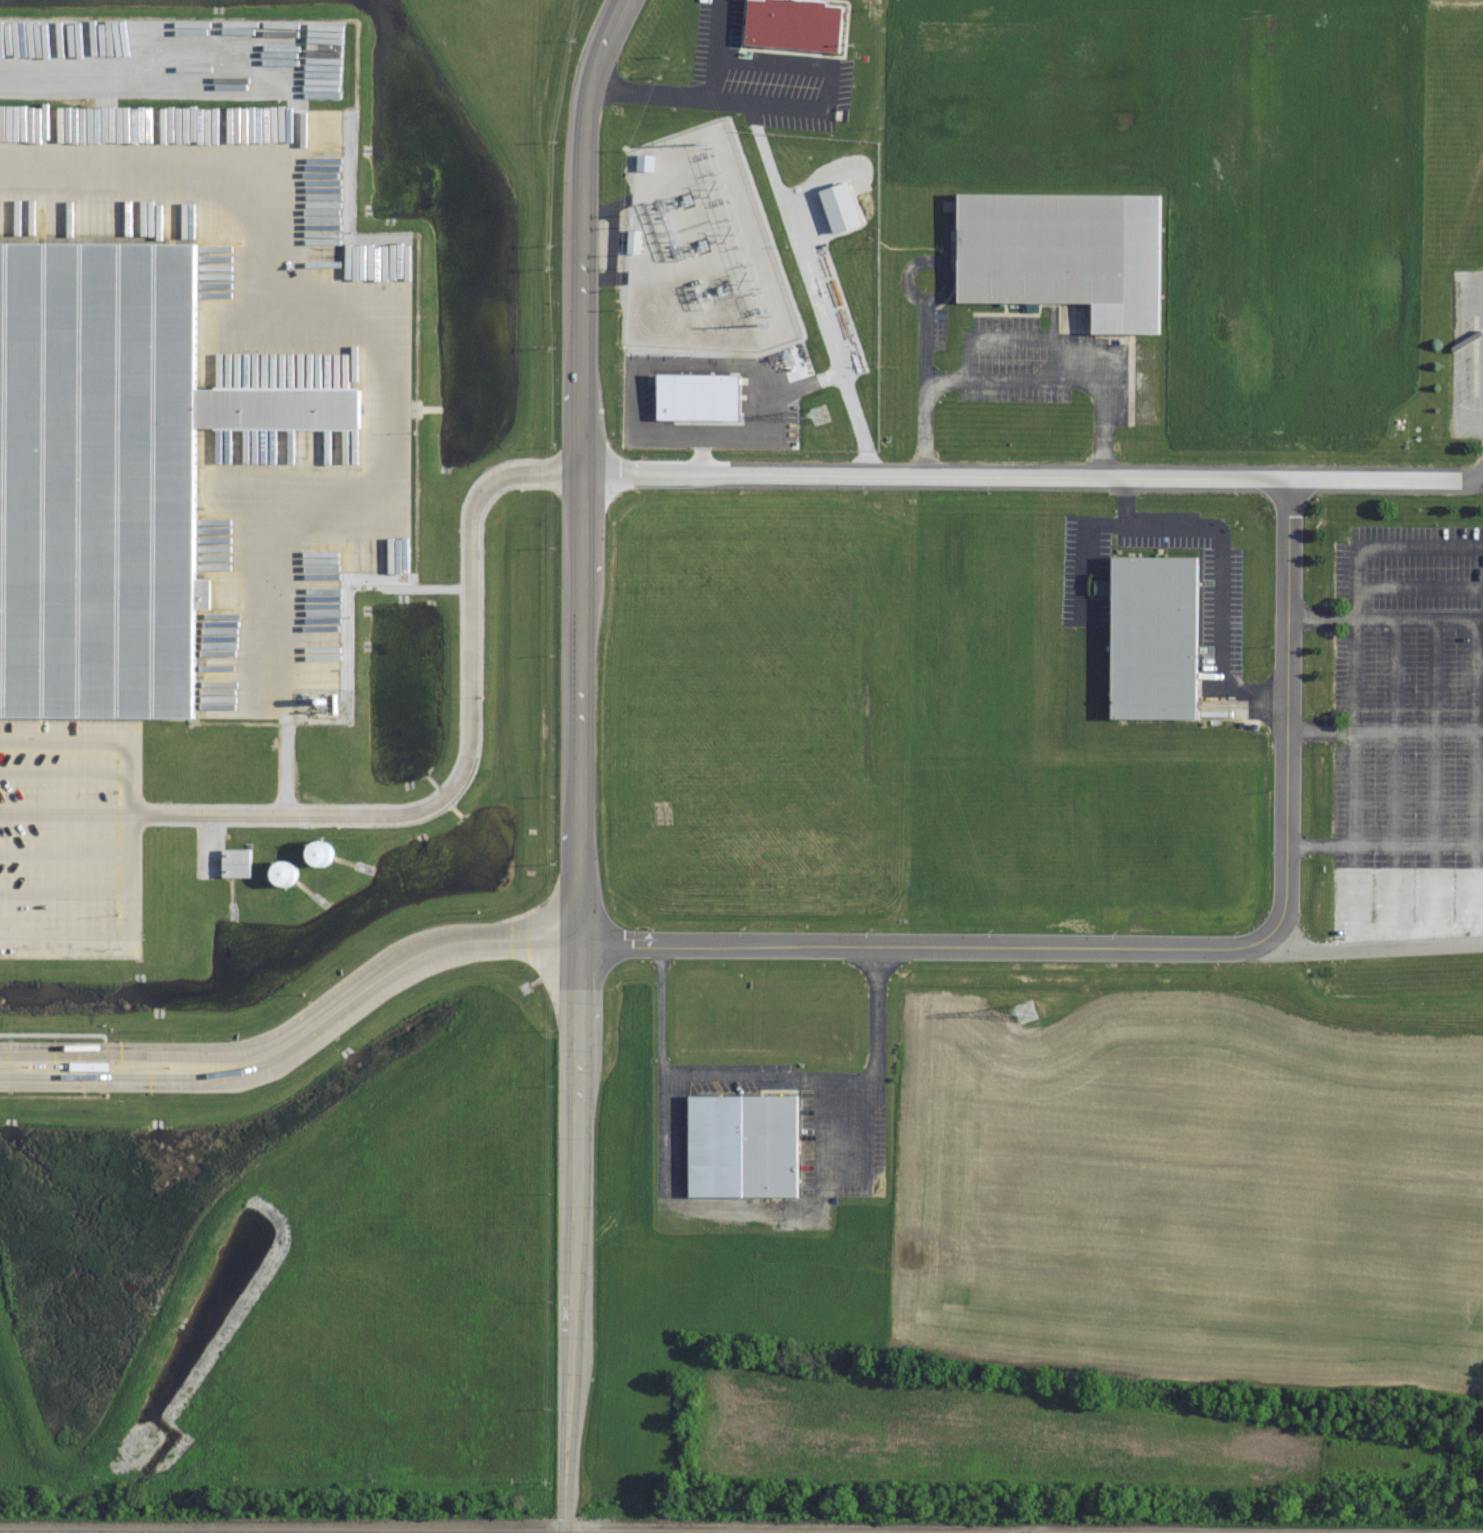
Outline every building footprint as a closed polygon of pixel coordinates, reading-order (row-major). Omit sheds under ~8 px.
[(948,303),(1081,303),(1081,334),(1155,334),(1155,193),(948,194),(948,303)] [(187,717),(211,638),(160,522),(160,426),(183,416),(192,388),(181,278),(167,246),(164,248),(161,241),(0,241),(0,717),(187,717)] [(371,427),(371,406),(357,406),(357,387),(213,388),(213,428),(371,427)] [(1191,557),(1101,557),(1101,680),(1167,679),(1167,698),(1187,698),(1187,651),(1191,651),(1191,557)] [(680,1094),(680,1197),(795,1197),(795,1094),(680,1094)]
